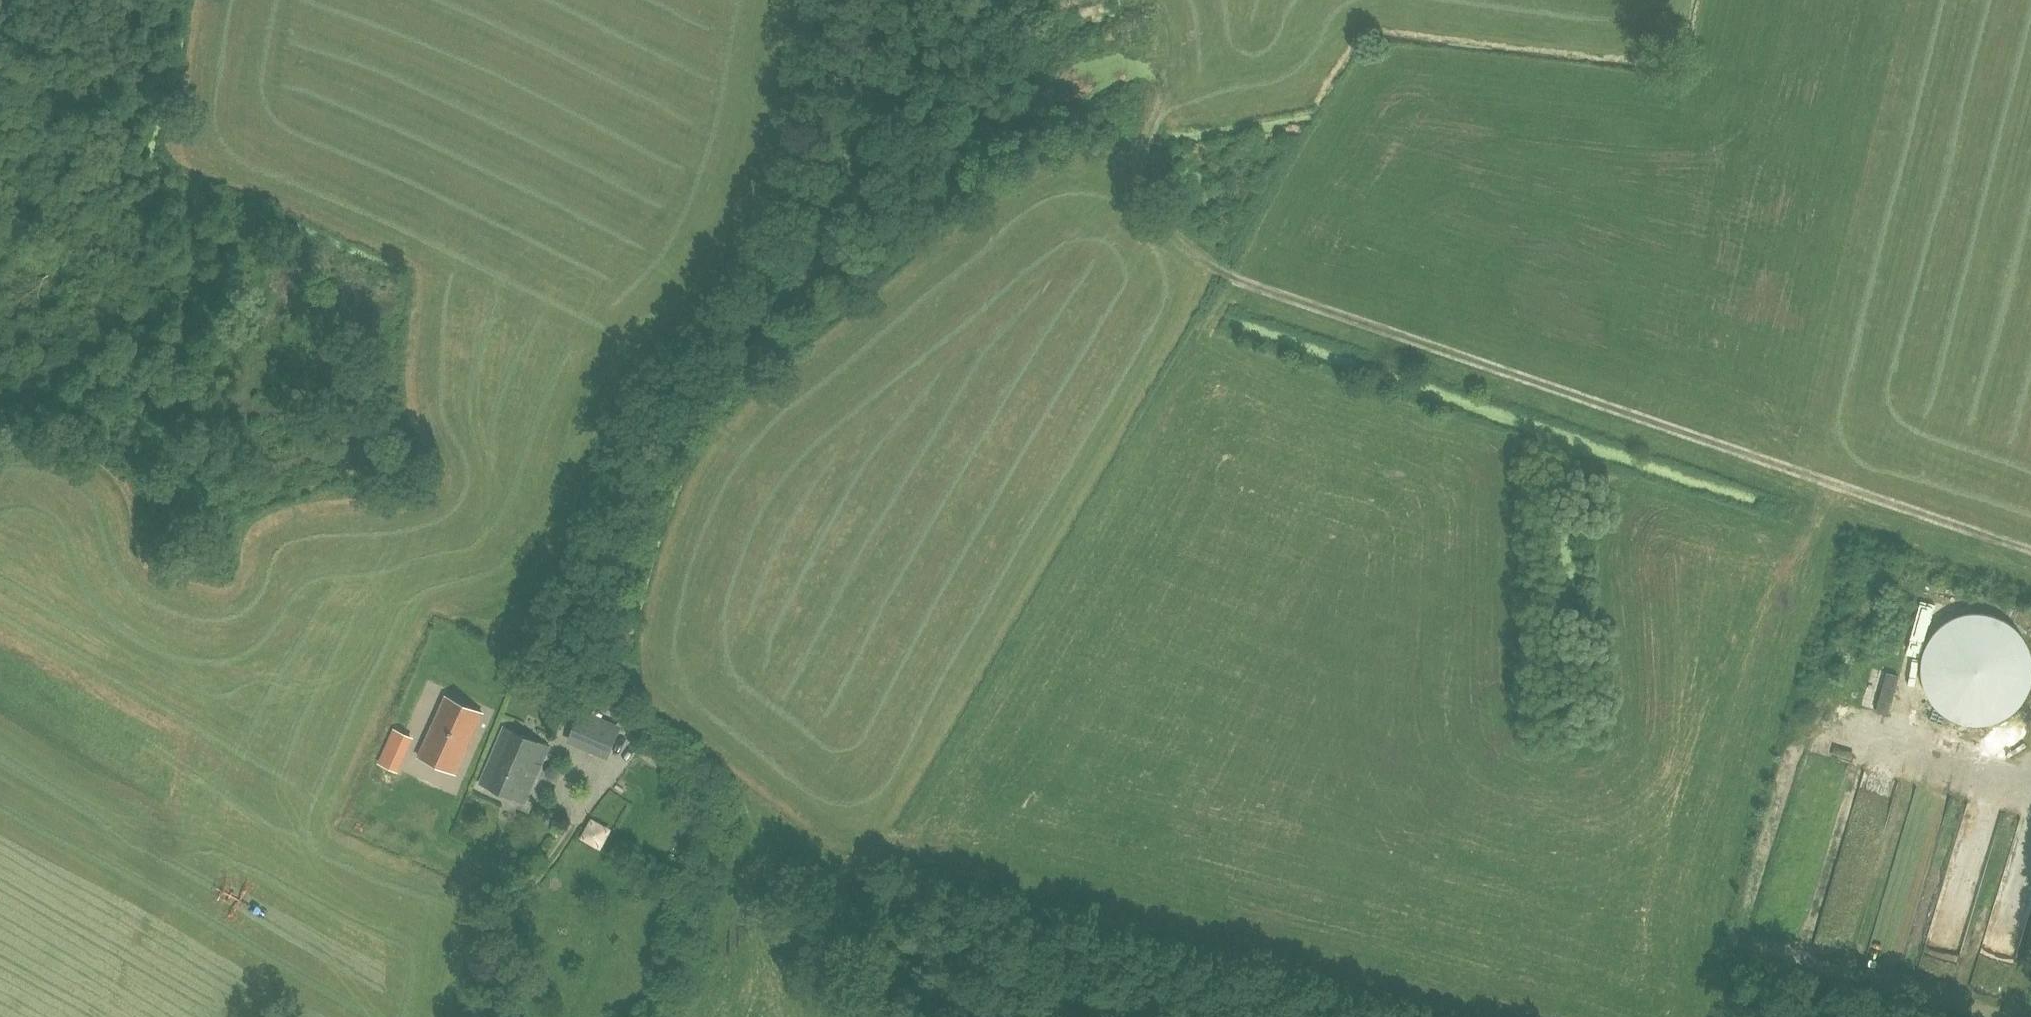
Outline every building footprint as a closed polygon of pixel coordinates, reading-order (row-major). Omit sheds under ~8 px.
[(1941,665),(1937,714),(1963,716),(1962,728),(2030,733),(2030,659),(2010,658),(2008,684),(1985,682),(1986,669),(1941,665)] [(419,757),(456,773),(483,712),(447,696),(419,757)] [(572,738),(600,749),(610,725),(582,714),(572,738)] [(1887,721),(1884,736),(1897,738),(1900,724),(1887,721)] [(550,745),(505,726),(480,784),(525,803),(550,745)] [(410,748),(392,740),(387,751),(405,759),(410,748)]
